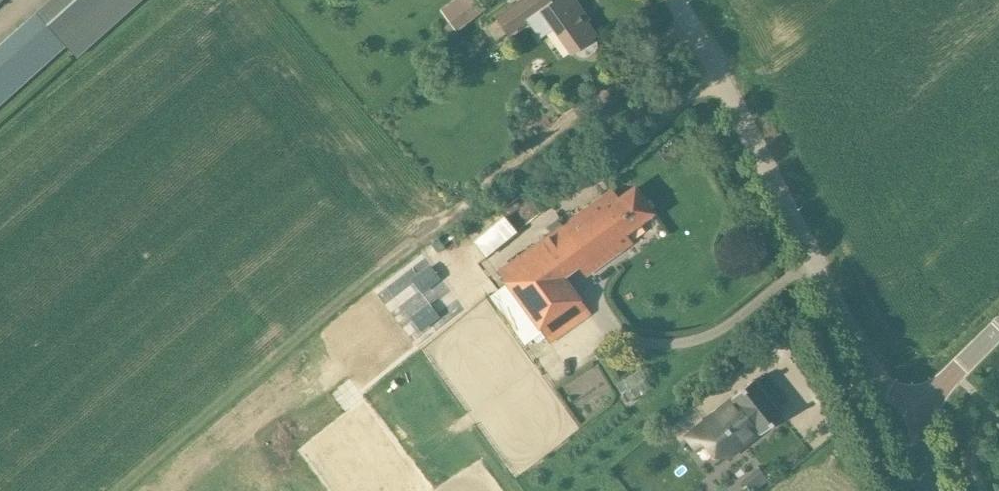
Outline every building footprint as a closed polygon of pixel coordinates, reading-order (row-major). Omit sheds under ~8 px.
[(141,0),(48,0),(35,11),(77,57),(141,0)] [(440,9),(456,31),(486,9),(479,0),(453,0),(440,9)] [(486,27),(495,41),(506,33),(507,32),(508,34),(527,20),(535,15),(525,0),(522,0),(497,18),(497,19),(496,20),(486,27)] [(527,20),(539,37),(554,26),(554,27),(572,52),(573,51),(576,55),(582,57),(588,57),(595,51),(598,46),(597,41),(594,37),(596,35),(583,17),(586,15),(583,11),(575,0),(556,0),(535,15),(527,20)] [(566,277),(579,268),(584,276),(631,242),(625,233),(653,212),(635,187),(618,200),(611,191),(553,233),(552,231),(497,271),(504,282),(503,283),(504,285),(489,296),(524,344),(541,332),(550,343),(592,313),(581,300),(582,299),(566,277)] [(486,257),(517,231),(504,216),(474,241),(486,257)] [(627,399),(650,386),(641,369),(617,381),(627,399)] [(696,447),(711,435),(727,456),(729,454),(728,453),(727,454),(721,446),(742,430),(748,438),(747,439),(748,440),(759,431),(761,433),(782,417),(753,380),(732,397),(734,399),(688,436),(696,447)]
